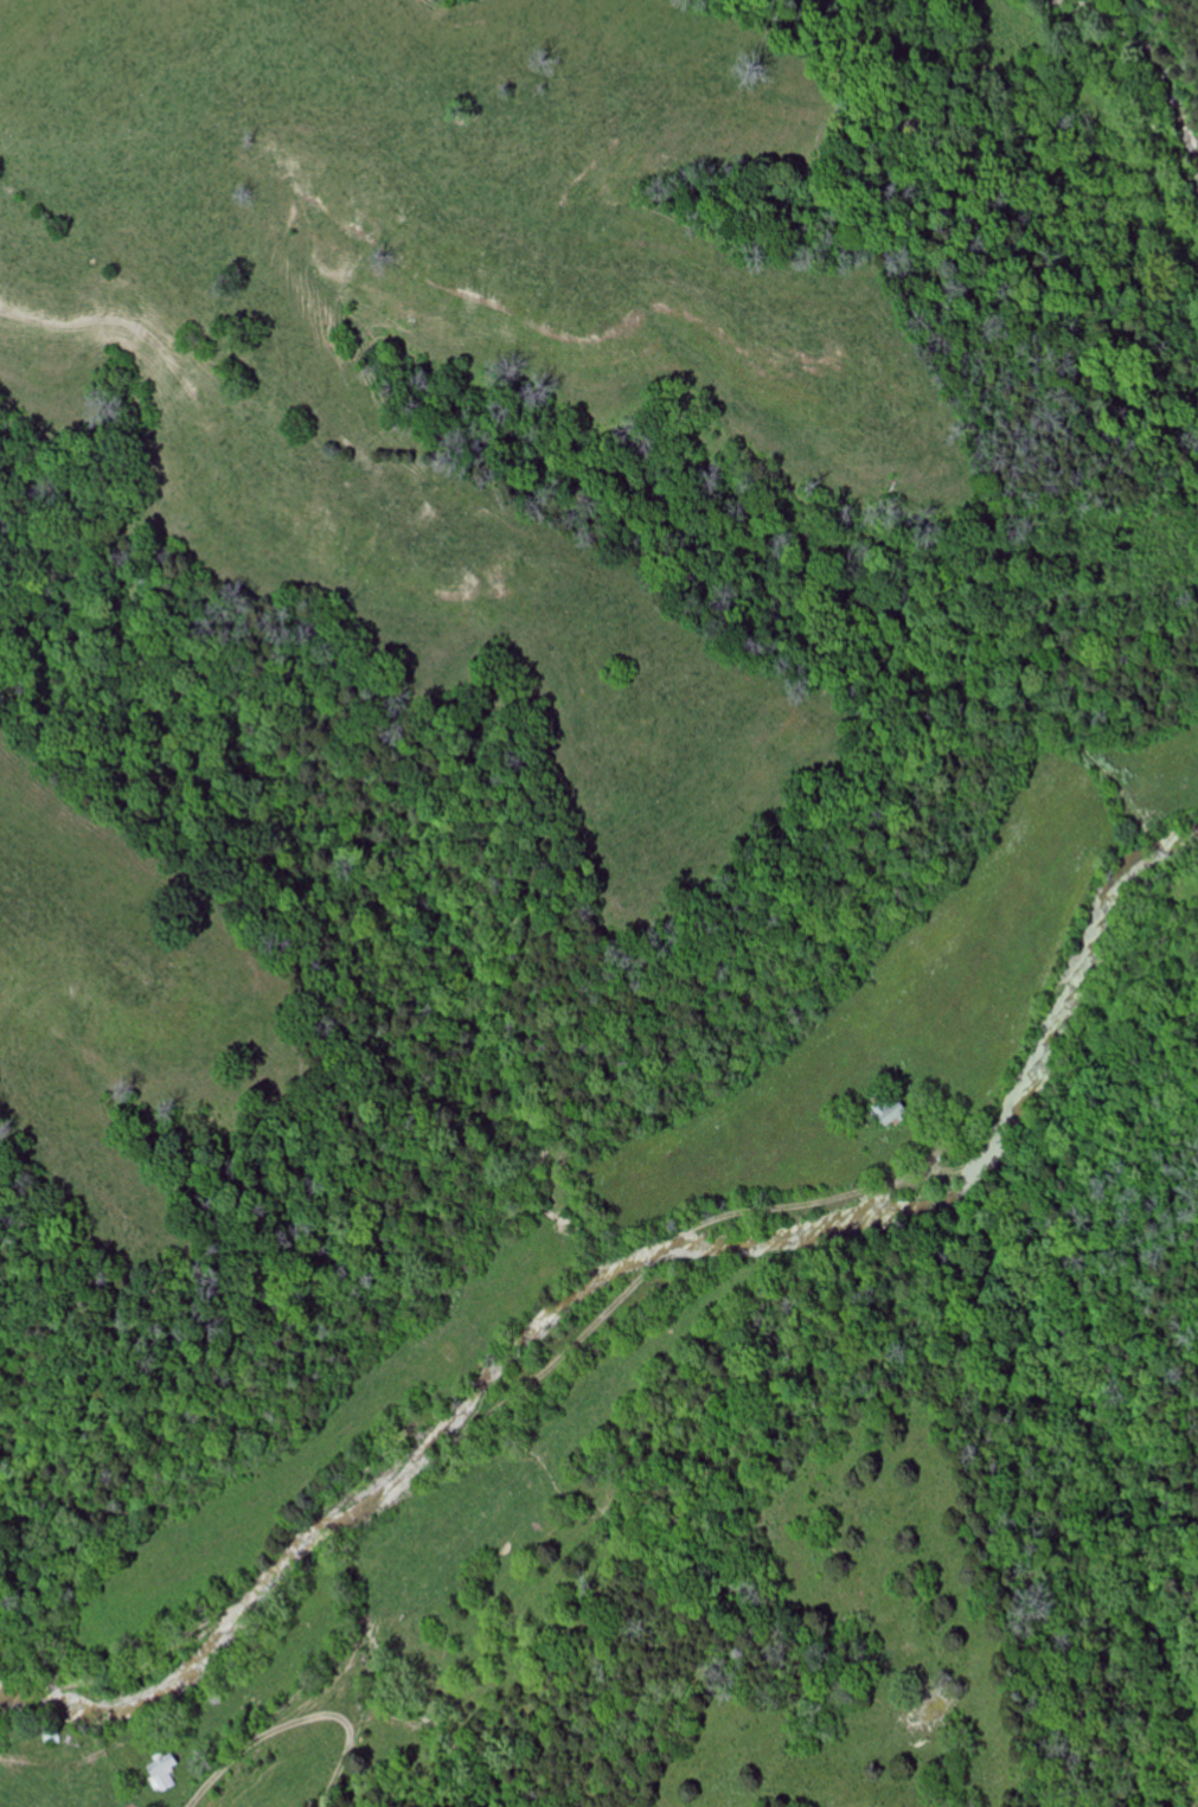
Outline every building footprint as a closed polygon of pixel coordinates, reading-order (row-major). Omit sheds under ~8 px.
[(888,1127),(911,1112),(899,1093),(876,1108),(888,1127)] [(179,1765),(175,1754),(149,1765),(154,1777),(150,1779),(157,1794),(177,1786),(170,1769),(179,1765)]
